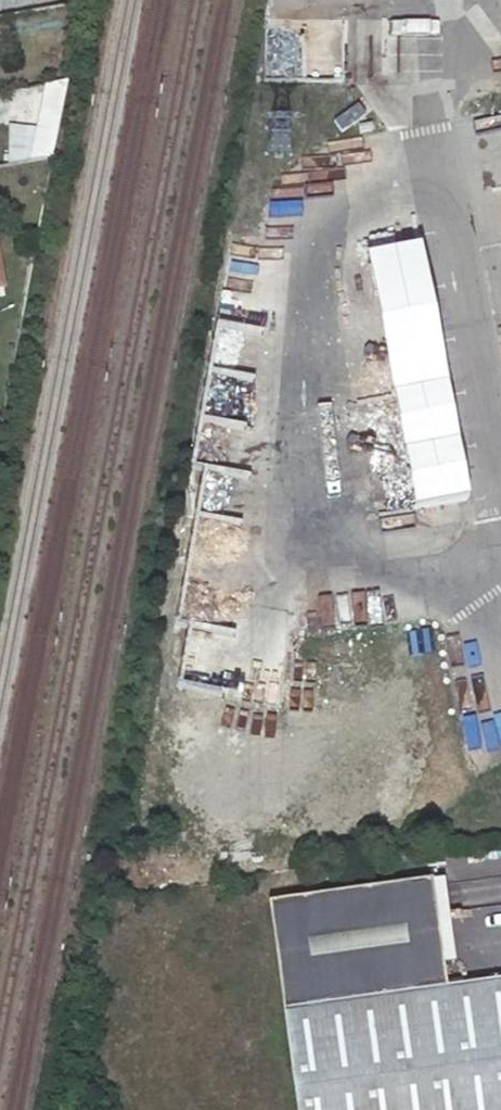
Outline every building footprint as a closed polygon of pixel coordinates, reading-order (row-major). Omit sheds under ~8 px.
[(51,158),(67,79),(43,83),(28,162),(51,158)] [(173,647),(187,733),(269,720),(256,634),(173,647)] [(437,876),(448,959),(459,958),(448,874),(437,876)] [(288,1007),(302,1109),(500,1109),(500,978),(451,985),(448,959),(437,876),(273,898),(288,1007)]
